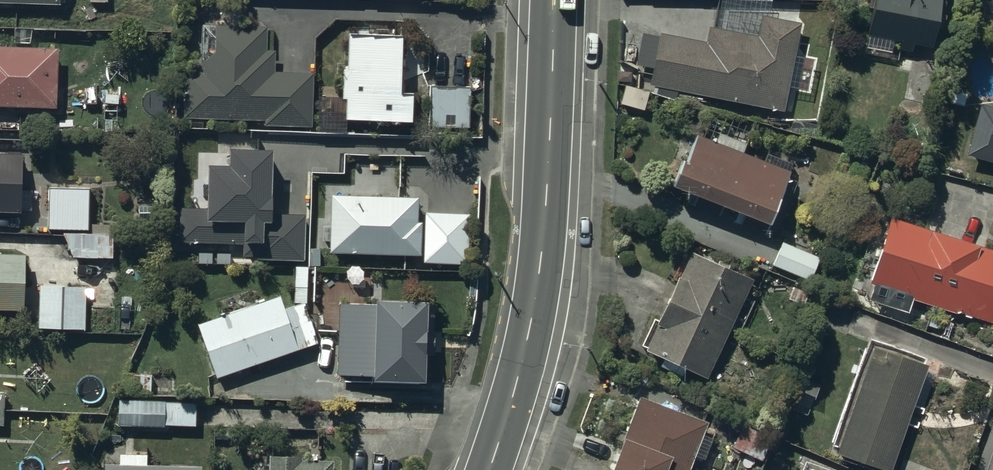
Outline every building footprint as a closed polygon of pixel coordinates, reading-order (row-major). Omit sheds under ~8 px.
[(866,36),(900,43),(898,50),(912,53),(913,46),(931,49),(937,17),(942,18),(945,3),(940,2),(941,0),(873,0),(866,36)] [(200,73),(184,72),(183,119),(264,121),(264,127),(310,128),(311,74),(275,73),(275,53),(265,53),(266,27),(240,27),(241,12),(229,11),(229,27),(214,27),(214,61),(200,61),(200,73)] [(659,34),(648,87),(675,92),(674,101),(692,105),(694,95),(781,112),(798,25),(761,17),(757,37),(707,27),(704,43),(659,34)] [(402,37),(348,36),(347,72),(342,72),(341,99),(318,99),(317,133),(344,134),(344,123),(412,125),(413,93),(401,93),(402,37)] [(0,53),(0,109),(57,111),(59,55),(0,53)] [(469,88),(428,88),(428,131),(469,131),(469,88)] [(979,104),(965,156),(992,164),(992,108),(979,104)] [(764,163),(696,136),(685,164),(679,162),(668,188),(766,227),(792,164),(768,155),(764,163)] [(269,153),(227,152),(226,168),(198,168),(197,184),(204,184),(204,210),(178,209),(177,244),(242,246),(241,258),(254,258),(254,260),(303,262),(304,216),(267,215),(269,153)] [(20,213),(22,161),(0,161),(0,212),(20,213)] [(91,193),(51,191),(50,229),(89,230),(91,193)] [(417,199),(330,197),(329,226),(321,226),(321,243),(328,243),(328,255),(352,255),(351,268),(368,268),(368,256),(422,257),(422,265),(470,266),(471,216),(425,215),(424,224),(416,224),(417,199)] [(890,219),(868,286),(872,287),(868,301),(907,314),(911,300),(992,327),(992,252),(890,219)] [(114,237),(66,237),(76,260),(114,261),(114,237)] [(807,248),(805,252),(782,242),(772,267),(810,283),(822,254),(807,248)] [(706,381),(751,281),(689,254),(644,353),(706,381)] [(0,260),(0,312),(24,313),(26,261),(0,260)] [(309,270),(297,270),(296,305),(308,306),(309,270)] [(87,292),(46,290),(44,329),(86,331),(87,292)] [(281,300),(200,328),(219,381),(319,346),(305,307),(295,310),(294,307),(285,310),(281,300)] [(373,305),(338,305),(337,377),(370,378),(370,385),(422,386),(423,356),(432,356),(433,309),(424,309),(424,305),(374,304),(373,305)] [(866,341),(830,448),(835,450),(833,456),(873,469),(890,469),(905,426),(916,430),(934,376),(924,372),(926,368),(923,367),(925,361),(866,341)] [(824,377),(803,368),(786,409),(807,417),(824,377)] [(638,399),(611,469),(689,469),(706,425),(638,399)] [(163,401),(118,401),(118,428),(162,428),(162,426),(195,426),(195,405),(163,405),(163,401)] [(773,440),(743,426),(732,449),(733,449),(732,452),(739,455),(740,453),(762,463),(773,440)] [(103,466),(103,469),(200,469),(200,466),(146,466),(146,457),(118,457),(118,466),(103,466)] [(331,463),(300,462),(300,458),(268,457),(268,469),(331,469),(331,463)]
